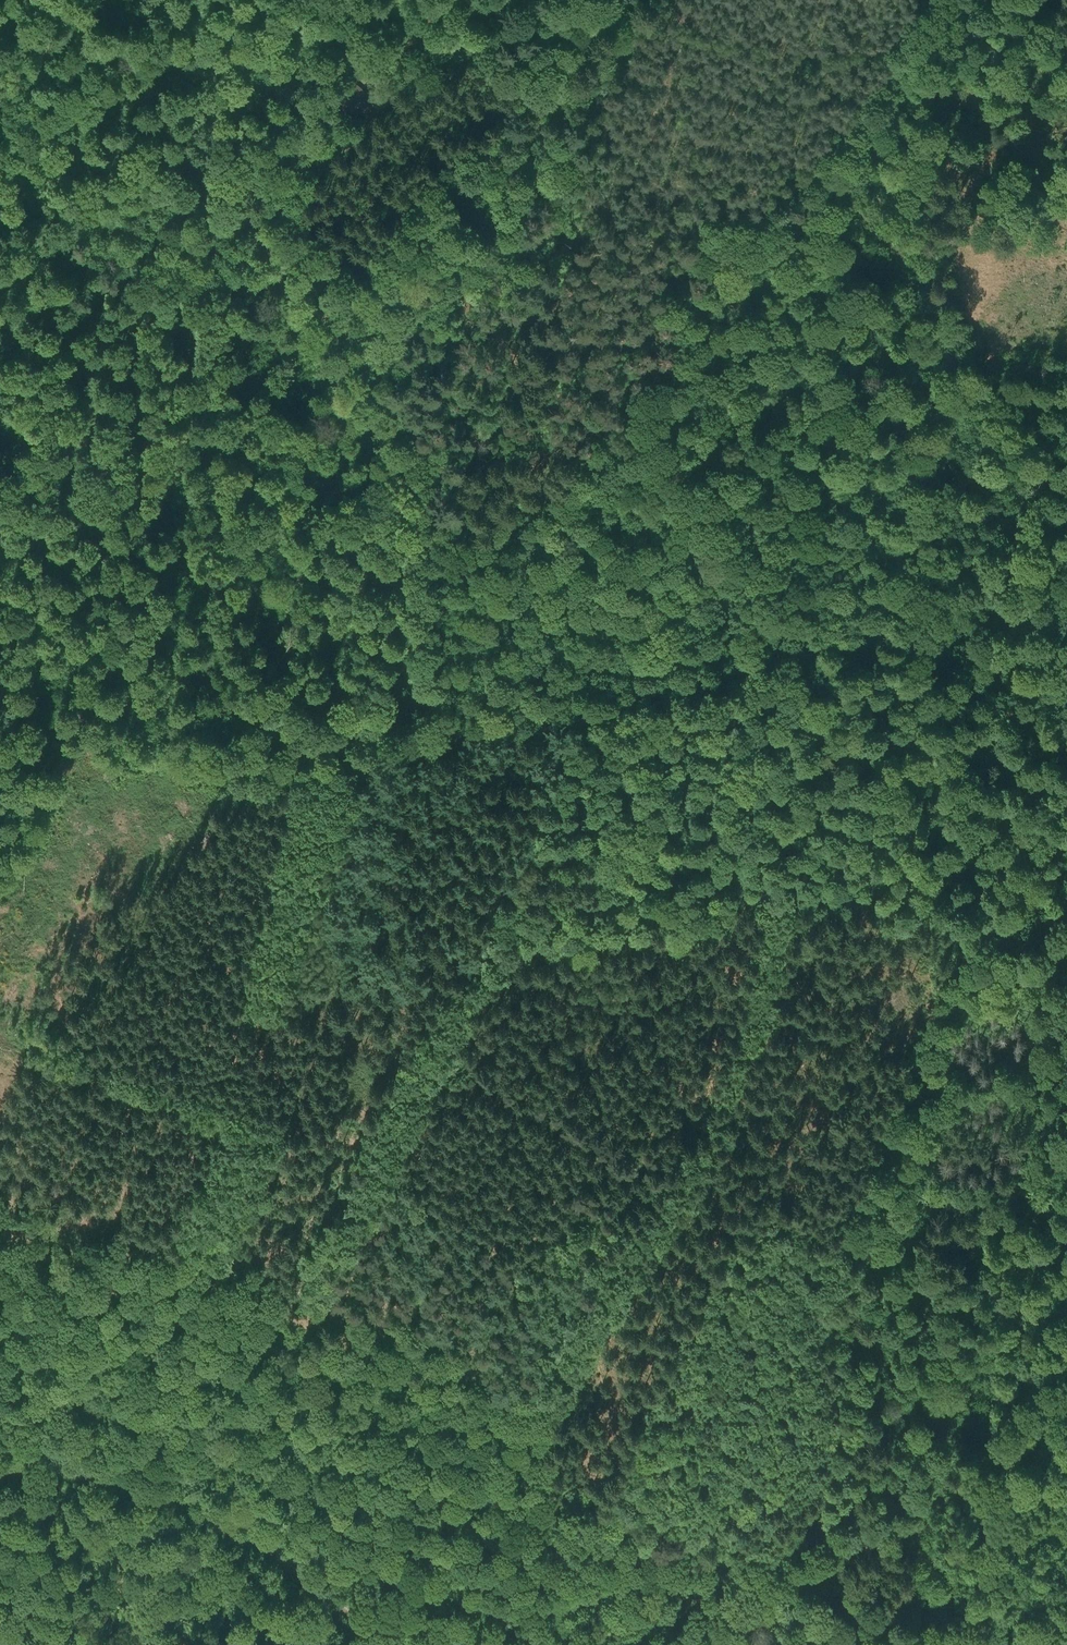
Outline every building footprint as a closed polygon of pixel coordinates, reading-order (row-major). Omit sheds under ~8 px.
[(351,93),(343,102),(359,116),(372,102),(361,92),(356,88),(351,93)]
